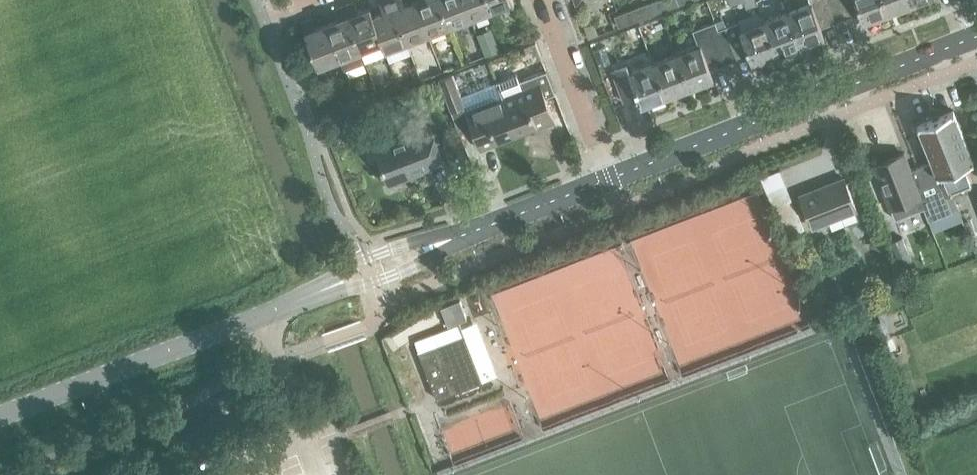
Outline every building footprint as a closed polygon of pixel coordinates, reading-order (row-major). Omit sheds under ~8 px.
[(361,49),(382,41),(372,14),(373,14),(370,6),(359,10),(355,0),(344,4),(361,49)] [(382,41),(385,50),(406,41),(391,0),(380,0),(383,10),(373,14),(372,14),(382,41)] [(406,41),(428,33),(415,0),(411,0),(405,2),(404,0),(391,0),(406,41)] [(428,33),(449,25),(439,0),(415,0),(428,33)] [(449,25),(471,17),(464,0),(439,0),(449,25)] [(471,17),(492,9),(488,0),(464,0),(471,17)] [(492,9),(514,1),(514,0),(488,0),(492,9)] [(667,9),(663,0),(654,0),(650,2),(655,14),(667,9)] [(667,9),(678,5),(677,0),(663,0),(667,9)] [(833,21),(825,0),(809,0),(809,2),(787,11),(799,45),(824,35),(820,26),(833,21)] [(846,16),(840,0),(825,0),(833,21),(846,16)] [(886,12),(881,0),(840,0),(846,16),(859,11),(863,21),(886,12)] [(886,12),(911,3),(910,0),(881,0),(886,12)] [(643,18),(655,14),(650,2),(639,6),(643,18)] [(365,61),(361,49),(344,4),(335,8),(338,18),(326,22),(339,58),(340,57),(344,69),(365,61)] [(631,22),(643,18),(639,6),(627,10),(631,22)] [(619,27),(631,22),(627,10),(615,15),(619,27)] [(776,53),(799,45),(787,11),(764,19),(776,53)] [(339,58),(326,22),(315,26),(312,16),(301,21),(318,66),(339,58)] [(753,62),(776,53),(764,19),(740,28),(737,21),(723,26),(735,58),(750,53),(753,62)] [(699,45),(676,54),(688,87),(713,77),(710,68),(722,63),(710,31),(718,28),(715,21),(693,29),(699,45)] [(710,31),(722,63),(735,58),(723,26),(718,28),(710,31)] [(665,95),(688,87),(675,54),(652,62),(665,95)] [(642,104),(665,95),(652,62),(629,71),(626,63),(611,69),(623,101),(638,95),(642,104)] [(517,73),(496,81),(502,95),(515,131),(536,123),(537,126),(555,119),(545,94),(555,91),(547,69),(519,79),(517,73)] [(466,105),(453,72),(438,78),(451,111),(466,105)] [(356,102),(366,98),(363,91),(354,94),(356,102)] [(497,138),(515,131),(502,95),(464,109),(479,148),(498,141),(497,138)] [(904,152),(874,164),(895,218),(923,207),(928,219),(950,210),(945,195),(973,183),(964,163),(974,159),(973,158),(954,109),(917,124),(932,160),(910,169),(904,152)] [(389,183),(422,171),(420,165),(442,156),(430,123),(402,134),(404,139),(376,150),(389,183)] [(812,226),(856,209),(844,177),(799,195),(812,226)] [(900,264),(912,259),(903,236),(890,241),(900,264)] [(441,306),(448,324),(467,317),(459,299),(441,306)] [(873,323),(879,340),(890,336),(884,319),(873,323)] [(436,345),(419,352),(437,398),(483,381),(465,334),(463,335),(436,345)]
